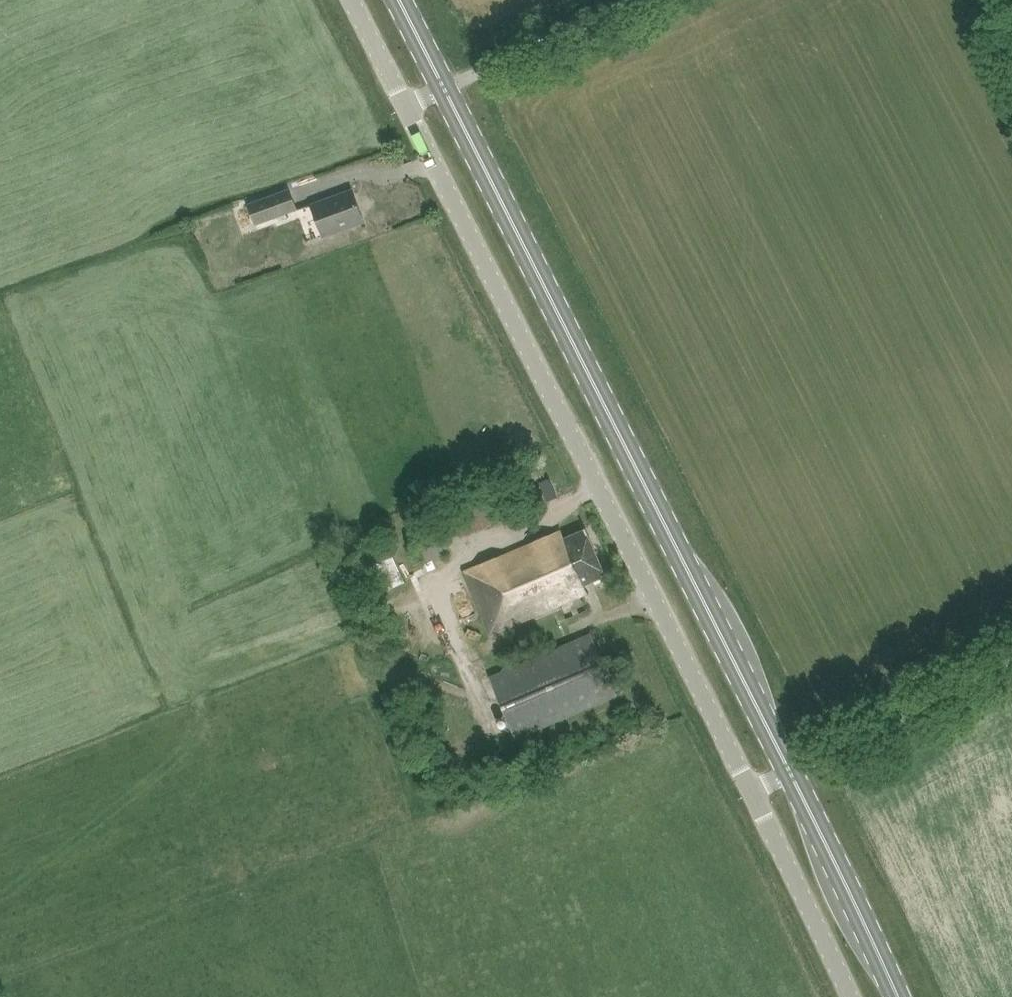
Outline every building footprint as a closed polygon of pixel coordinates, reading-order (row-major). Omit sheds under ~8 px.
[(290,189),(247,205),(254,226),(298,210),(290,189)] [(312,206),(324,237),(364,222),(353,191),(312,206)] [(514,491),(511,485),(502,490),(505,495),(514,491)] [(446,539),(458,534),(460,539),(491,526),(480,498),(437,517),(446,539)] [(452,553),(444,537),(441,528),(415,540),(419,549),(425,563),(422,565),(425,573),(435,568),(432,561),(452,553)] [(606,577),(586,530),(564,540),(561,532),(467,572),(493,634),(587,594),(584,586),(606,577)] [(405,583),(386,543),(355,557),(360,566),(351,570),(363,597),(377,590),(379,595),(405,583)] [(591,635),(490,678),(516,739),(617,696),(591,635)]
